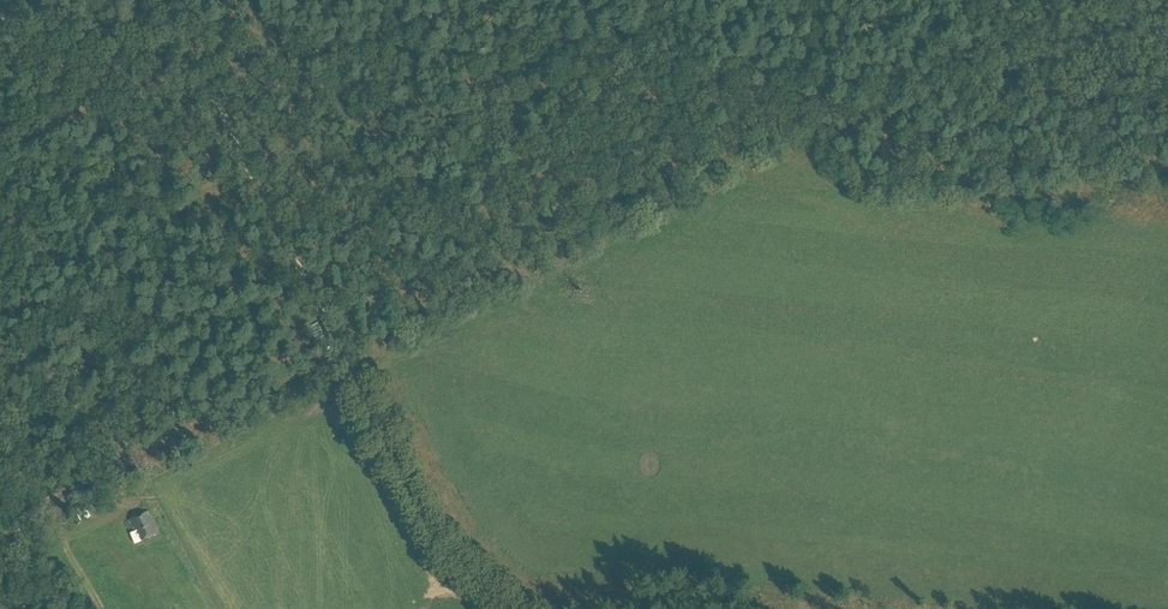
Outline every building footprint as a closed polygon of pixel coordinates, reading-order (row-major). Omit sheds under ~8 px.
[(94,502),(100,513),(109,508),(103,496),(94,502)] [(71,513),(78,524),(85,520),(78,509),(71,513)] [(155,534),(151,525),(146,513),(131,520),(134,528),(135,527),(137,531),(132,534),(136,543),(155,534)]
